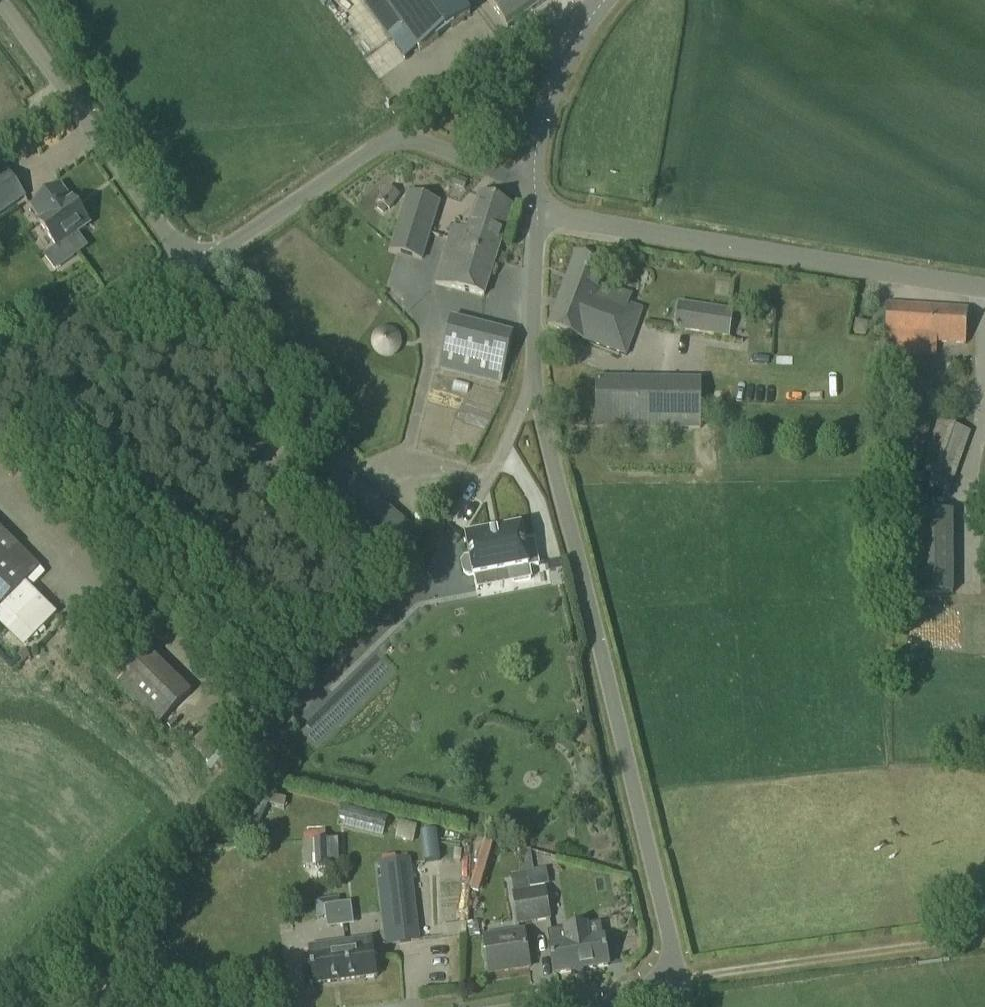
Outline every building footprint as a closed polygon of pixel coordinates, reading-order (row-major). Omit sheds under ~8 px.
[(405,30),(420,51),(470,15),(459,0),(361,0),(390,41),(405,30)] [(508,27),(545,0),(489,0),(508,27)] [(25,196),(6,170),(0,174),(0,214),(25,196)] [(456,177),(453,185),(464,189),(467,181),(456,177)] [(40,224),(57,248),(45,257),(56,271),(87,248),(77,234),(90,225),(73,200),(72,201),(61,186),(31,208),(42,222),(40,224)] [(381,203),(377,208),(383,213),(387,207),(389,209),(399,196),(389,187),(378,201),(381,203)] [(441,201),(408,191),(390,251),(423,261),(441,201)] [(452,226),(435,280),(484,296),(512,208),(480,195),(467,228),(462,226),(461,230),(452,226)] [(625,355),(642,310),(600,294),(611,265),(577,253),(549,327),(625,355)] [(715,311),(680,305),(676,329),(730,338),(733,314),(715,311)] [(965,344),(967,310),(887,306),(885,351),(936,355),(937,342),(965,344)] [(513,334),(451,319),(439,368),(501,383),(513,334)] [(867,325),(856,323),(854,334),(865,336),(867,325)] [(702,383),(596,381),(596,428),(701,429),(702,383)] [(929,435),(933,384),(904,382),(900,433),(929,435)] [(970,433),(938,421),(916,483),(948,494),(970,433)] [(335,470),(310,499),(323,510),(319,514),(390,577),(423,540),(352,476),(351,478),(347,481),(337,472),(335,470)] [(907,472),(894,473),(895,495),(908,495),(907,472)] [(901,513),(901,593),(954,593),(953,513),(901,513)] [(522,528),(467,538),(470,558),(465,559),(462,563),(464,573),(468,576),(474,575),(474,577),(511,570),(513,582),(531,578),(529,567),(539,565),(534,541),(524,543),(522,528)] [(23,648),(57,614),(31,589),(45,574),(0,530),(0,625),(23,648)] [(561,561),(547,564),(549,571),(562,569),(561,561)] [(99,668),(159,726),(192,692),(132,634),(99,668)] [(224,713),(190,744),(207,762),(241,731),(224,713)] [(250,844),(269,805),(284,809),(286,799),(273,795),(274,793),(254,783),(246,798),(257,803),(239,839),(250,844)] [(342,806),(339,818),(385,830),(388,819),(342,806)] [(324,831),(303,832),(303,841),(313,841),(325,841),(324,831)] [(437,831),(421,833),(425,862),(440,860),(437,831)] [(325,841),(313,841),(315,867),(329,866),(328,841),(327,841),(325,841)] [(482,893),(494,846),(484,843),(470,890),(482,893)] [(531,853),(523,852),(527,872),(534,922),(550,920),(545,886),(550,886),(547,868),(542,869),(533,870),(531,853)] [(419,939),(409,859),(378,863),(380,882),(376,883),(381,923),(383,923),(385,943),(419,939)] [(517,925),(534,922),(527,872),(511,875),(514,892),(512,892),(517,925)] [(161,885),(159,892),(168,895),(170,888),(161,885)] [(351,903),(325,907),(328,928),(354,925),(351,903)] [(604,937),(603,937),(601,926),(548,934),(554,974),(609,965),(604,937)] [(524,933),(485,939),(487,954),(490,974),(492,973),(504,971),(529,967),(526,947),(524,933)] [(372,938),(309,947),(314,985),(378,977),(372,938)]
